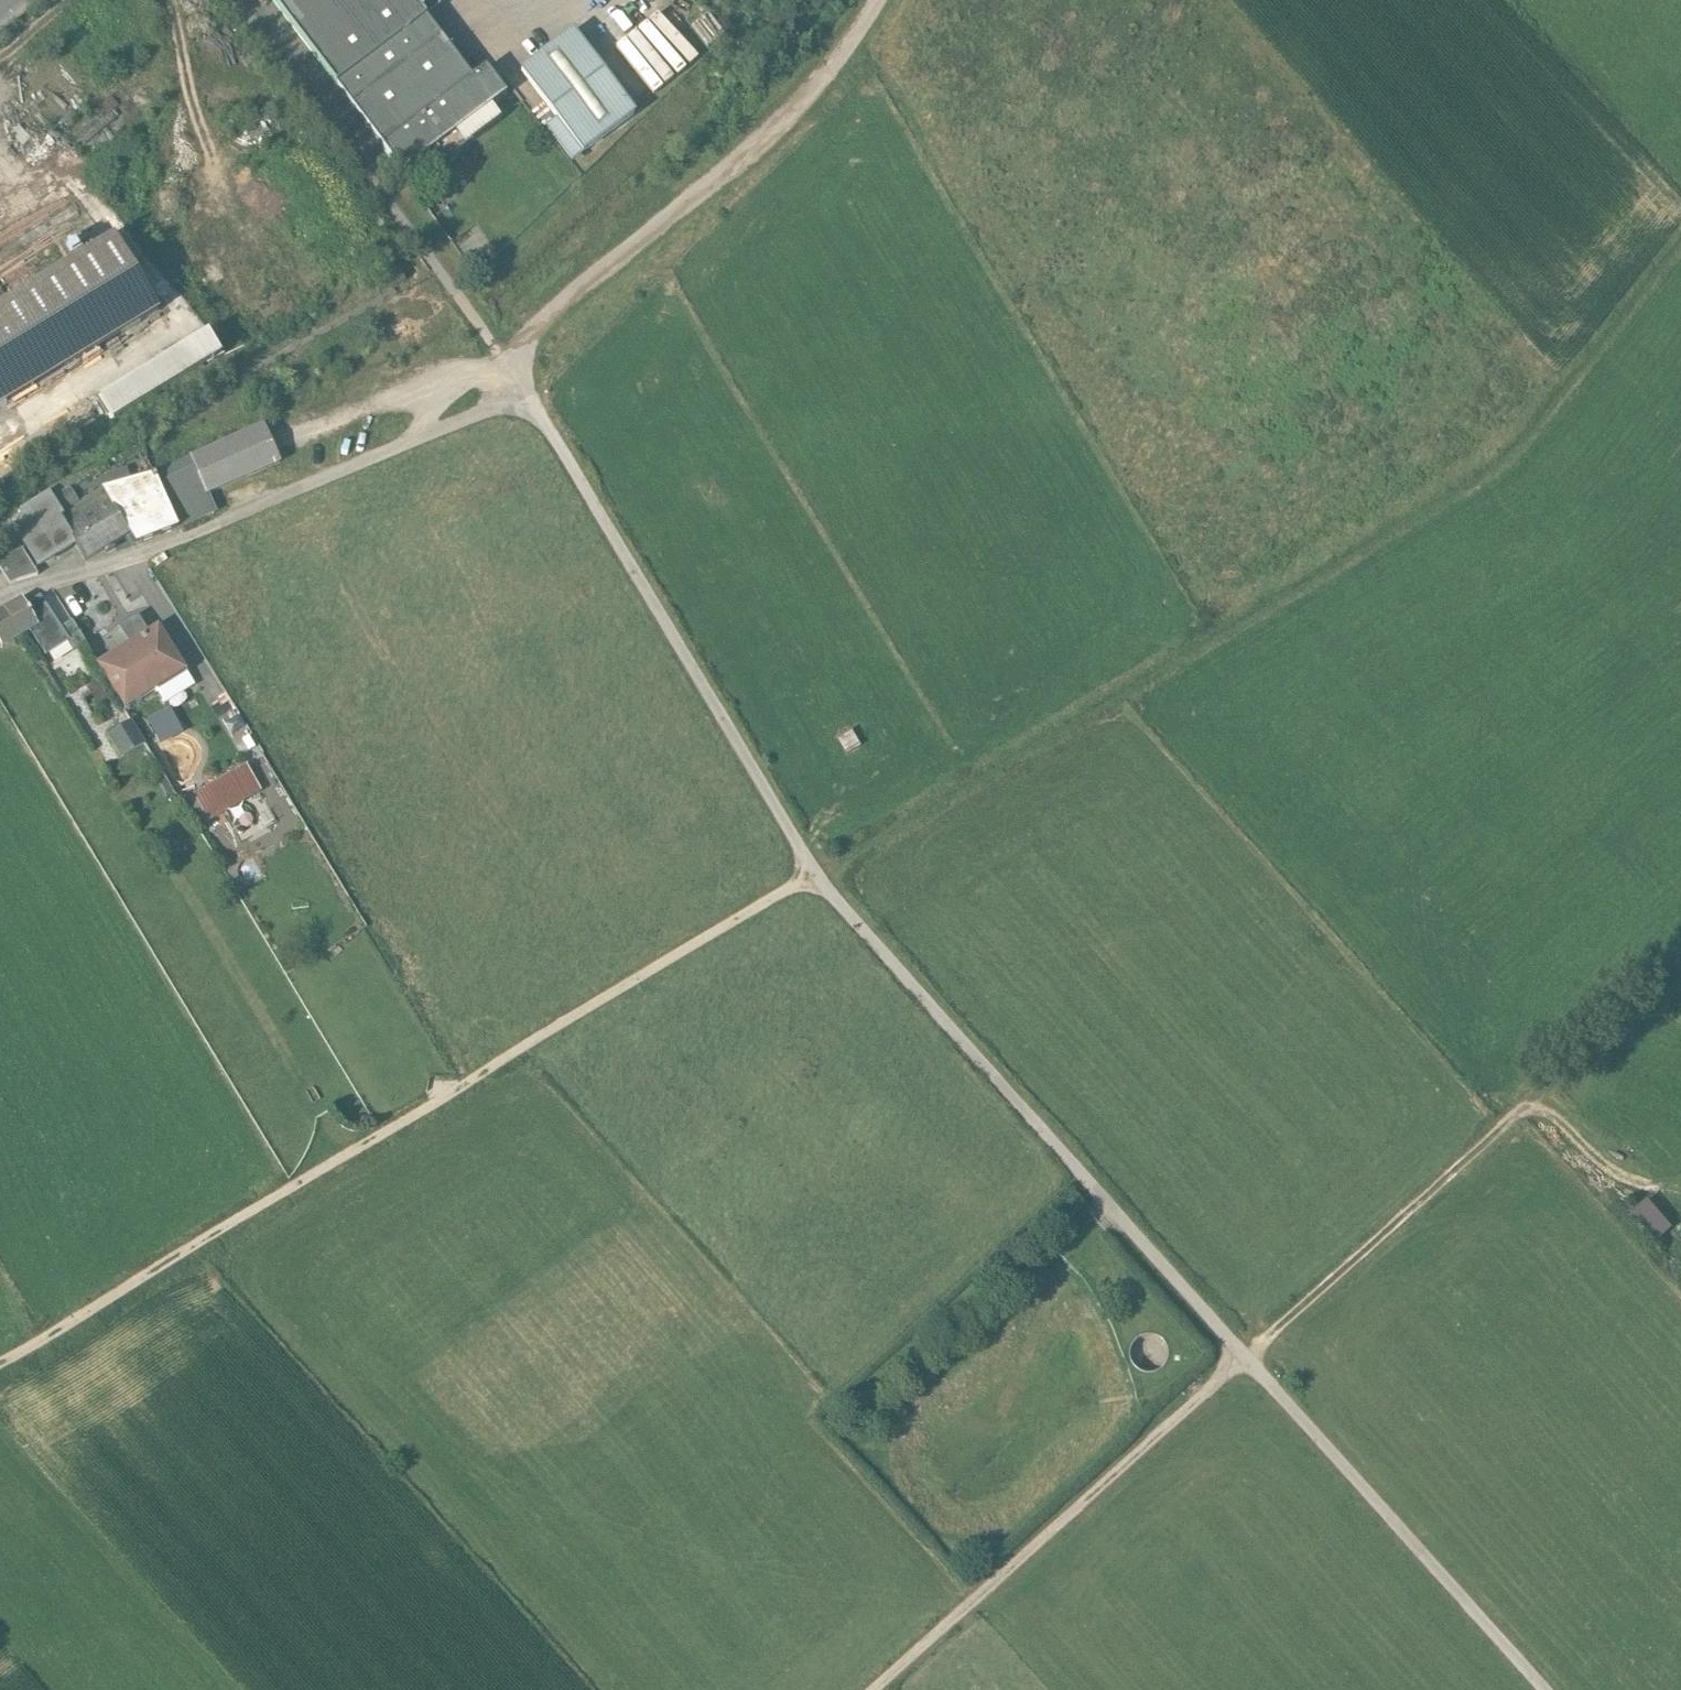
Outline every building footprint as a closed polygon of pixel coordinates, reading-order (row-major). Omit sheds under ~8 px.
[(412,0),(272,0),(403,175),(507,98),(486,72),(473,81),(412,0)] [(636,117),(574,36),(523,73),(557,121),(547,130),(574,164),(636,117)] [(112,244),(94,254),(85,238),(60,252),(69,269),(0,309),(0,410),(158,319),(112,244)] [(222,362),(209,338),(99,401),(114,425),(222,362)] [(190,464),(193,470),(207,502),(282,470),(265,431),(190,464)] [(193,470),(158,485),(180,532),(213,516),(207,502),(193,470)] [(137,553),(180,532),(158,485),(155,482),(105,493),(107,496),(61,518),(80,555),(84,566),(132,543),(137,553)] [(80,555),(61,518),(51,501),(21,517),(23,523),(13,533),(37,577),(80,555)] [(41,596),(25,605),(39,629),(33,632),(53,665),(75,652),(41,596)] [(0,620),(0,644),(4,650),(33,632),(39,629),(25,605),(0,620)] [(121,631),(132,649),(151,638),(139,619),(121,631)] [(185,676),(158,633),(151,638),(132,649),(104,667),(131,710),(185,676)] [(147,717),(159,743),(182,732),(170,706),(147,717)] [(108,732),(122,756),(146,742),(131,718),(108,732)] [(269,803),(248,767),(188,801),(209,838),(269,803)] [(1648,1199),(1631,1211),(1652,1242),(1670,1230),(1648,1199)]
